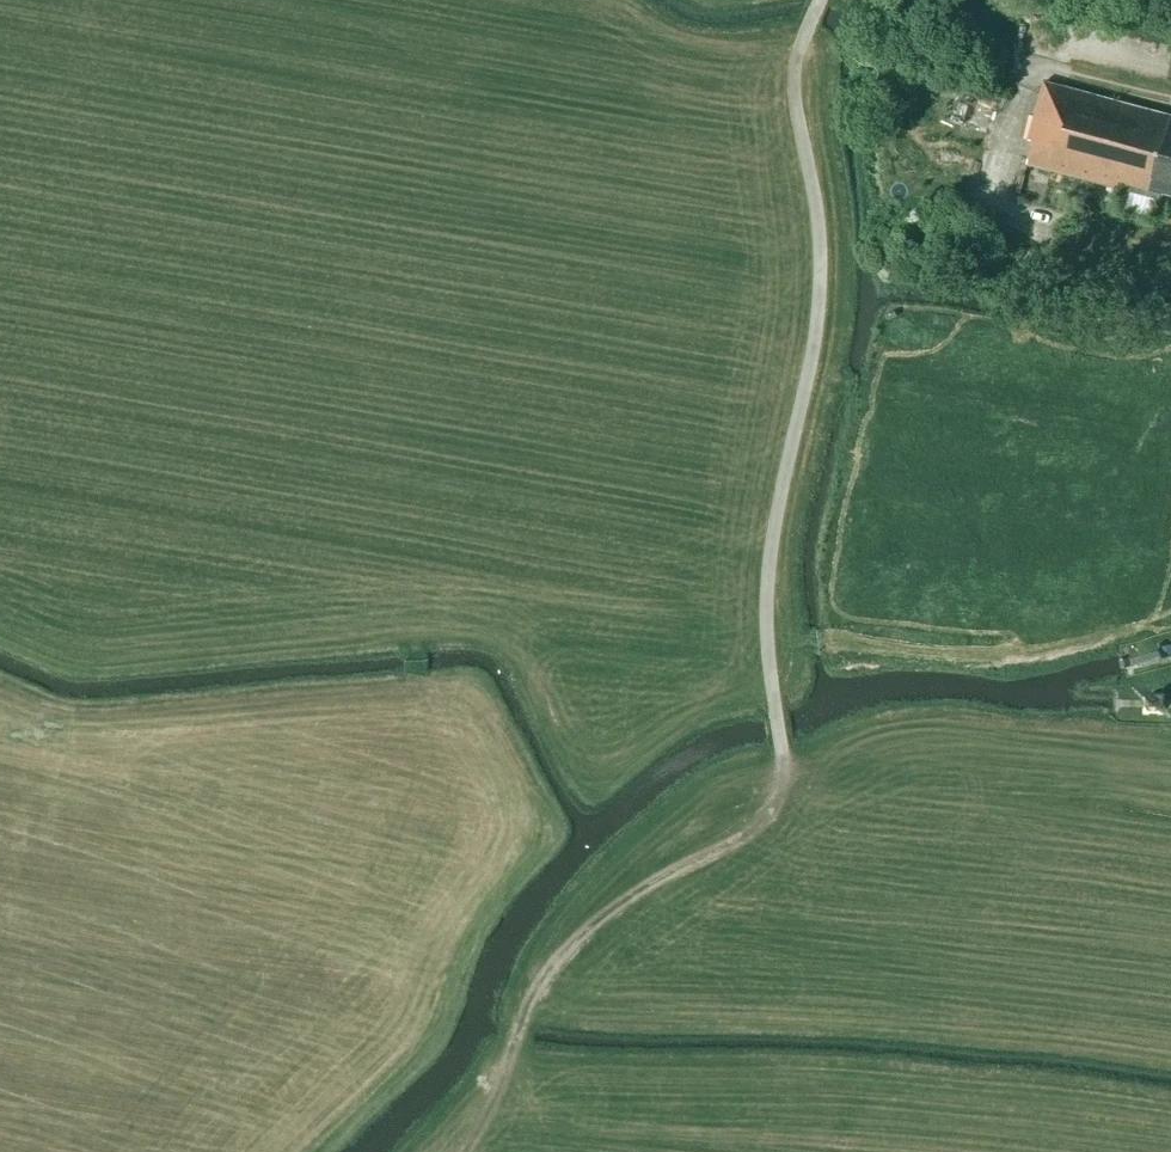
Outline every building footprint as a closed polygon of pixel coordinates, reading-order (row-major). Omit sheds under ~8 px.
[(1162,201),(1163,195),(1170,197),(1170,117),(1044,83),(1029,142),(1033,143),(1027,165),(1074,178),(1162,201)] [(1170,645),(1160,648),(1163,659),(1170,657),(1170,646),(1170,645)] [(1145,713),(1162,713),(1162,695),(1145,695),(1145,713)]
